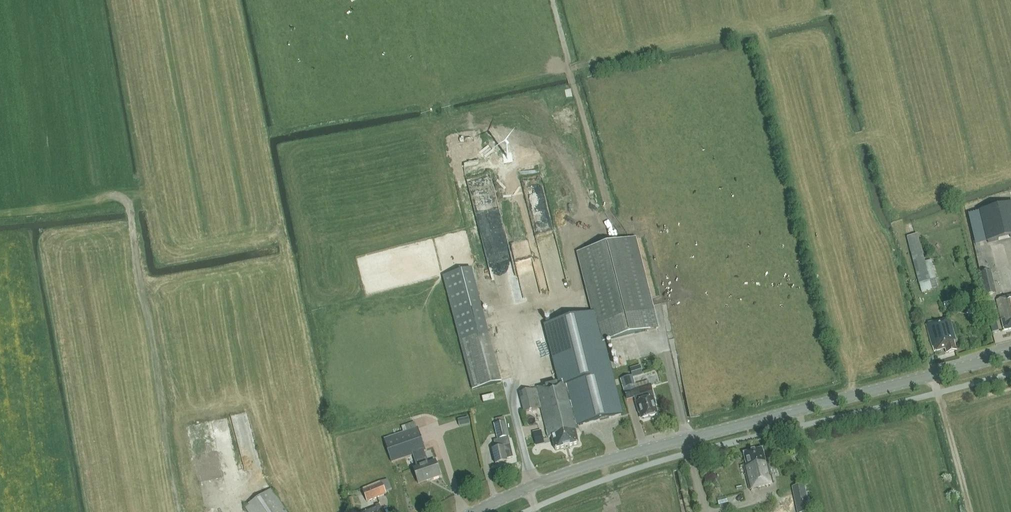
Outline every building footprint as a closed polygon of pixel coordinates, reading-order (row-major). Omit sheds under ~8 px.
[(980,255),(1005,248),(996,213),(971,220),(980,255)] [(912,251),(924,250),(923,234),(911,235),(912,251)] [(579,253),(594,313),(602,343),(657,329),(634,239),(579,253)] [(942,287),(935,258),(922,261),(924,269),(919,270),(924,291),(942,287)] [(471,269),(444,276),(473,391),(501,384),(471,269)] [(996,294),(991,271),(980,273),(985,296),(996,294)] [(997,300),(1004,331),(1010,329),(1010,297),(997,300)] [(612,382),(602,343),(594,313),(546,325),(560,383),(567,381),(578,378),(587,413),(589,423),(620,415),(612,384),(613,384),(613,382),(612,382)] [(957,351),(953,340),(955,339),(949,320),(927,325),(935,352),(945,349),(947,354),(957,351)] [(643,375),(640,365),(630,369),(632,376),(633,378),(643,375)] [(634,394),(636,402),(638,407),(642,419),(657,414),(655,406),(656,406),(654,399),(650,385),(636,389),(632,376),(621,380),(625,393),(627,400),(628,400),(627,399),(626,397),(634,394)] [(578,378),(567,381),(560,383),(536,389),(541,408),(549,438),(552,437),(555,450),(579,444),(576,431),(579,430),(578,425),(589,423),(587,413),(578,378)] [(537,409),(541,408),(536,389),(532,390),(520,393),(524,412),(537,409)] [(457,420),(459,427),(470,425),(468,418),(457,420)] [(494,425),(498,439),(509,437),(505,422),(494,425)] [(402,427),(404,433),(417,428),(415,423),(402,427)] [(431,480),(441,476),(435,462),(428,464),(424,452),(425,451),(418,428),(384,440),(392,462),(413,455),(417,468),(414,469),(419,484),(419,483),(431,479),(431,480)] [(498,449),(492,450),(496,464),(507,462),(507,459),(513,458),(510,447),(510,446),(508,438),(507,438),(508,439),(496,441),(498,449)] [(535,440),(537,446),(544,444),(542,438),(535,440)] [(766,463),(763,449),(744,454),(746,465),(744,466),(750,490),(773,484),(768,462),(766,463)] [(363,492),(367,502),(387,495),(382,484),(381,484),(380,482),(363,489),(364,491),(363,492)] [(249,511),(287,511),(271,488),(245,506),(249,511)] [(809,492),(793,496),(797,511),(811,511),(813,511),(809,492)]
